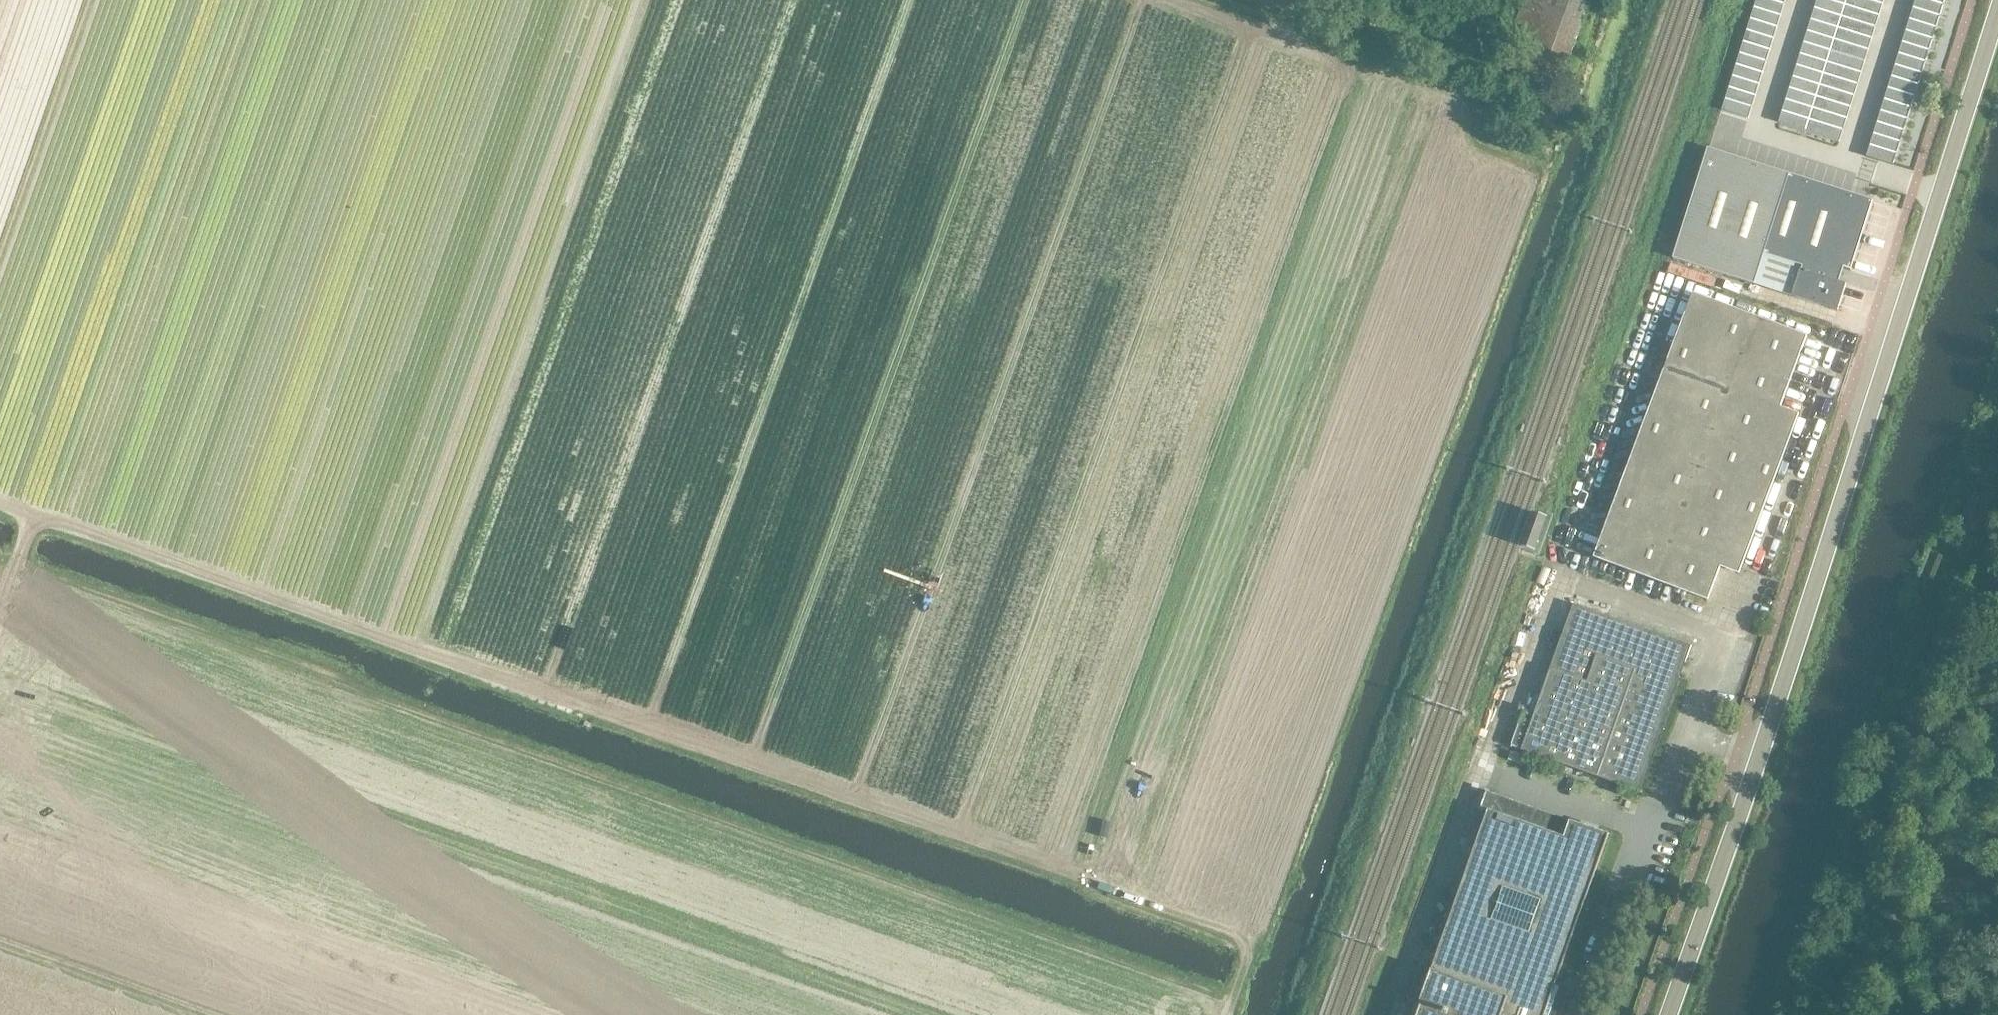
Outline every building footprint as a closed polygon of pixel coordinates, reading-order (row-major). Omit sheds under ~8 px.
[(1556,90),(1589,0),(1524,0),(1515,24),(1528,28),(1512,74),(1556,90)] [(1776,9),(1748,0),(1744,12),(1772,21),(1776,9)] [(1748,0),(1776,9),(1779,0),(1748,0)] [(1841,0),(1812,0),(1812,2),(1838,11),(1842,0),(1841,0)] [(1877,12),(1842,0),(1838,11),(1873,23),(1877,12)] [(1880,0),(1842,0),(1877,12),(1881,0),(1880,0)] [(1937,0),(1915,0),(1914,5),(1942,14),(1945,3),(1937,0)] [(1838,11),(1812,2),(1808,14),(1835,22),(1838,11)] [(1942,14),(1914,5),(1910,16),(1938,25),(1942,14)] [(1873,23),(1838,11),(1835,22),(1870,34),(1873,23)] [(1772,21),(1744,12),(1740,23),(1768,32),(1772,21)] [(1835,22),(1808,14),(1804,25),(1831,34),(1835,22)] [(1938,25),(1910,16),(1906,27),(1934,36),(1938,25)] [(1870,34),(1835,22),(1831,34),(1866,45),(1870,34)] [(1768,32),(1740,23),(1737,34),(1764,43),(1768,32)] [(1831,34),(1804,25),(1800,36),(1827,45),(1831,34)] [(1934,36),(1906,27),(1903,38),(1931,47),(1934,36)] [(1764,43),(1737,34),(1733,45),(1761,54),(1764,43)] [(1866,45),(1831,34),(1827,45),(1862,56),(1866,45)] [(1827,45),(1800,36),(1797,47),(1824,56),(1827,45)] [(1931,47),(1903,38),(1899,50),(1927,58),(1931,47)] [(1761,54),(1733,45),(1729,56),(1757,65),(1761,54)] [(1862,56),(1827,45),(1824,56),(1859,67),(1862,56)] [(1824,56),(1797,47),(1793,58),(1820,67),(1824,56)] [(1927,58),(1899,50),(1895,61),(1923,70),(1927,58)] [(1757,65),(1729,56),(1725,68),(1753,76),(1757,65)] [(1859,67),(1824,56),(1820,67),(1855,78),(1859,67)] [(1820,67),(1793,58),(1789,69),(1816,78),(1820,67)] [(1923,70),(1895,61),(1891,72),(1919,81),(1923,70)] [(1855,78),(1820,67),(1816,78),(1851,89),(1855,78)] [(1753,76),(1725,68),(1722,78),(1750,87),(1753,76)] [(1816,78),(1789,69),(1786,81),(1812,89),(1816,78)] [(1919,81),(1891,72),(1888,83),(1916,92),(1919,81)] [(1750,87),(1722,78),(1718,89),(1746,98),(1750,87)] [(1851,89),(1816,78),(1812,89),(1848,101),(1851,89)] [(1812,89),(1786,81),(1782,92),(1809,101),(1812,89)] [(1916,92),(1888,83),(1884,94),(1912,103),(1916,92)] [(1746,98),(1718,89),(1715,100),(1742,109),(1746,98)] [(1848,101),(1812,89),(1809,101),(1844,112),(1848,101)] [(1809,101),(1782,92),(1778,103),(1805,112),(1809,101)] [(1912,103),(1884,94),(1880,105),(1908,114),(1912,103)] [(1844,112),(1809,101),(1805,112),(1840,123),(1844,112)] [(1805,112),(1778,103),(1775,114),(1801,122),(1805,112)] [(1908,114),(1880,105),(1876,116),(1904,125),(1908,114)] [(1840,123),(1805,112),(1801,122),(1836,134),(1840,123)] [(1904,125),(1876,116),(1873,127),(1901,136),(1904,125)] [(1901,136),(1873,127),(1869,138),(1897,147),(1901,136)] [(1897,147),(1869,138),(1865,149),(1893,159),(1897,147)] [(1708,148),(1691,203),(1856,256),(1873,200),(1827,185),(1827,186),(1708,148)] [(1856,256),(1691,203),(1673,258),(1754,284),(1764,253),(1803,266),(1802,270),(1801,269),(1792,296),(1838,311),(1847,284),(1838,281),(1843,266),(1852,269),(1856,256)] [(1808,336),(1693,293),(1594,557),(1709,600),(1722,563),(1741,570),(1798,417),(1780,410),(1808,336)] [(1521,546),(1535,550),(1536,551),(1548,517),(1533,512),(1521,546)] [(1523,712),(1511,745),(1640,792),(1692,646),(1574,604),(1545,683),(1534,716),(1523,712)] [(1609,835),(1494,794),(1447,926),(1436,956),(1427,953),(1411,999),(1399,995),(1392,1014),(1562,1014),(1567,1000),(1571,987),(1557,983),(1576,929),(1609,835)]
